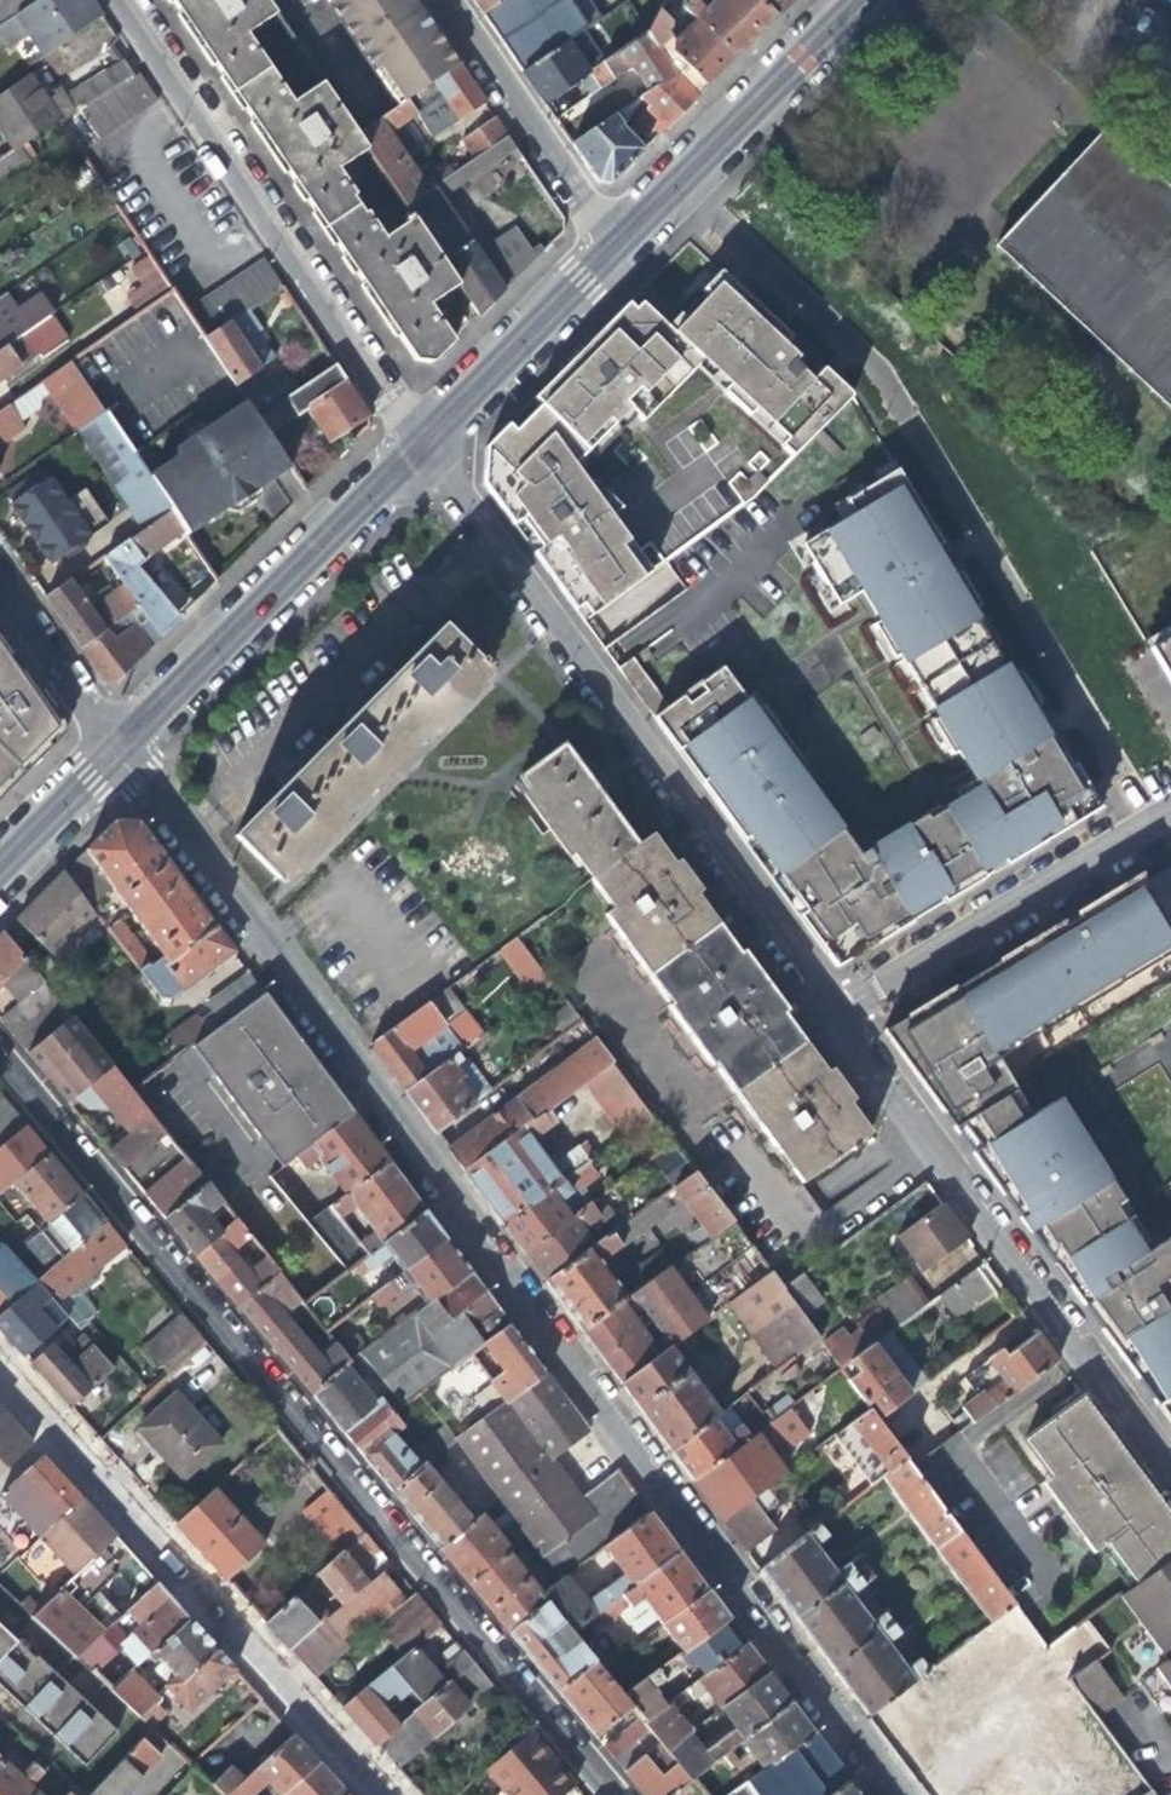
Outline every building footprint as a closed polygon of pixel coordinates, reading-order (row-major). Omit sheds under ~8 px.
[(0,20),(0,46),(1,48),(21,34),(38,57),(98,14),(88,0),(31,0),(0,20)] [(31,0),(0,0),(0,20),(31,0)] [(173,9),(186,0),(167,0),(173,9)] [(190,35),(242,0),(186,0),(173,9),(182,23),(190,35)] [(208,61),(244,36),(274,15),(264,0),(242,0),(190,35),(200,49),(208,61)] [(342,32),(393,0),(320,0),(342,32)] [(356,53),(417,11),(410,0),(393,0),(342,32),(356,53)] [(478,14),(499,0),(469,0),(478,14)] [(624,0),(622,0),(607,10),(588,23),(516,70),(538,102),(586,70),(576,53),(608,32),(619,48),(645,30),(656,11),(658,7),(645,0),(639,0),(631,11),(624,0)] [(622,0),(600,0),(607,10),(622,0)] [(694,18),(732,57),(756,33),(772,17),(755,0),(712,0),(704,8),(697,0),(688,0),(682,7),(694,18)] [(772,17),(789,0),(755,0),(772,17)] [(356,53),(367,70),(428,27),(417,11),(356,53)] [(665,26),(656,11),(645,30),(674,70),(693,97),(716,74),(732,57),(694,18),(672,41),(661,31),(665,26)] [(506,56),(516,70),(588,23),(581,12),(554,30),(542,12),(496,40),(506,56)] [(367,70),(393,107),(401,100),(454,65),(441,46),(428,27),(367,70)] [(631,64),(648,88),(674,70),(645,30),(619,48),(586,70),(538,102),(543,111),(548,117),(631,64)] [(264,66),(244,36),(208,61),(218,77),(227,91),(264,66)] [(113,58),(58,96),(68,111),(124,74),(113,58)] [(442,102),(453,118),(478,101),(468,85),(454,65),(401,100),(405,106),(408,111),(435,92),(442,102)] [(282,93),(264,66),(227,91),(245,118),(282,93)] [(153,98),(133,68),(124,74),(68,111),(62,116),(54,121),(74,151),(153,98)] [(664,126),(693,97),(674,70),(648,88),(642,92),(649,101),(645,105),(664,126)] [(54,121),(62,116),(56,107),(46,108),(36,94),(31,85),(24,74),(0,91),(0,136),(8,149),(14,145),(52,118),(54,121)] [(245,118),(263,145),(331,99),(318,81),(288,102),(282,93),(245,118)] [(50,84),(36,94),(46,108),(56,107),(62,116),(68,111),(58,96),(50,84)] [(408,111),(415,120),(442,102),(435,92),(408,111)] [(331,99),(263,145),(299,198),(335,173),(333,171),(362,148),(354,136),(354,133),(331,99)] [(394,114),(405,106),(401,100),(393,107),(354,133),(354,136),(362,148),(401,207),(422,192),(381,131),(396,120),(394,114)] [(424,133),(453,118),(442,102),(415,120),(424,133)] [(609,115),(567,145),(593,184),(606,185),(625,165),(640,150),(617,127),(618,125),(609,115)] [(457,141),(470,160),(503,137),(497,129),(490,118),(457,141)] [(1107,131),(1094,144),(997,248),(1170,409),(1170,191),(1107,131)] [(490,183),(520,162),(503,137),(470,160),(422,192),(401,207),(399,208),(407,221),(453,288),(474,319),(506,286),(543,249),(538,242),(529,246),(513,222),(491,238),(496,247),(476,261),(435,197),(441,193),(446,198),(483,173),(490,183)] [(21,156),(14,145),(8,149),(0,154),(0,170),(21,156)] [(352,199),(335,173),(299,198),(316,224),(352,199)] [(372,227),(352,199),(316,224),(335,253),(372,227)] [(426,308),(453,288),(407,221),(380,238),(372,227),(335,253),(410,365),(427,366),(450,343),(426,308)] [(167,290),(141,254),(125,265),(139,284),(124,295),(136,312),(167,290)] [(180,310),(198,338),(224,321),(247,305),(277,285),(269,273),(259,257),(180,310)] [(715,301),(731,285),(714,268),(696,288),(702,294),(704,291),(715,301)] [(631,413),(636,419),(667,387),(661,381),(676,365),(683,371),(690,364),(697,357),(723,383),(717,389),(731,402),(738,395),(780,436),(774,443),(786,454),(806,433),(831,457),(837,450),(813,426),(846,393),(826,373),(817,365),(805,378),(796,369),(791,364),(787,360),(791,355),(777,341),(783,334),(731,285),(715,301),(704,291),(702,294),(694,301),(682,313),(666,330),(656,321),(650,327),(628,307),(635,300),(628,293),(582,340),(554,369),(528,395),(535,402),(508,429),(502,422),(478,446),(476,482),(507,524),(514,518),(542,556),(535,561),(540,567),(579,539),(576,535),(604,514),(582,483),(572,491),(562,481),(573,470),(566,463),(624,407),(631,413)] [(650,327),(656,321),(644,309),(636,301),(640,297),(632,289),(628,293),(635,300),(628,307),(650,327)] [(682,313),(694,301),(690,297),(678,310),(682,313)] [(19,335),(4,314),(0,317),(0,348),(19,335)] [(46,315),(19,335),(32,354),(1,376),(5,382),(64,340),(46,315)] [(237,341),(224,321),(198,338),(200,341),(242,404),(251,418),(290,391),(281,377),(260,390),(249,373),(255,369),(251,361),(237,341)] [(246,334),(237,341),(251,361),(260,355),(255,347),(246,334)] [(19,335),(0,348),(0,376),(1,376),(32,354),(19,335)] [(554,369),(582,340),(579,337),(550,365),(554,369)] [(812,352),(796,369),(805,378),(817,365),(826,373),(830,369),(812,352)] [(697,357),(690,364),(717,389),(723,383),(697,357)] [(72,433),(75,431),(99,413),(66,362),(39,381),(47,393),(72,433)] [(347,390),(330,364),(290,391),(251,418),(263,436),(302,408),(325,442),(365,416),(347,390)] [(0,409),(0,437),(3,442),(22,427),(14,416),(47,393),(39,381),(7,404),(0,409)] [(738,395),(731,402),(774,443),(780,436),(738,395)] [(263,436),(251,418),(242,404),(223,416),(266,480),(275,474),(284,468),(273,451),(263,436)] [(566,463),(573,470),(631,413),(624,407),(566,463)] [(75,431),(87,449),(112,432),(99,413),(75,431)] [(266,480),(223,416),(170,451),(174,458),(144,478),(166,511),(180,531),(183,535),(220,510),(223,513),(231,514),(241,508),(253,500),(255,492),(253,489),(266,480)] [(125,512),(138,531),(166,511),(144,478),(112,432),(87,449),(85,449),(127,510),(125,512)] [(868,470),(873,478),(883,472),(893,489),(903,483),(888,458),(868,470)] [(18,517),(32,537),(37,534),(54,559),(89,536),(88,534),(100,526),(78,492),(65,500),(49,477),(46,478),(40,470),(5,493),(11,502),(9,504),(18,517)] [(741,479),(751,489),(760,480),(750,470),(741,479)] [(982,635),(967,611),(966,611),(964,611),(962,609),(962,607),(963,605),(965,604),(968,604),(969,605),(972,603),(965,591),(959,581),(952,586),(945,575),(938,564),(933,556),(927,545),(935,540),(929,531),(908,498),(901,502),(893,489),(883,472),(873,478),(859,486),(839,498),(847,511),(837,518),(804,537),(795,543),(805,561),(821,586),(831,603),(841,597),(856,588),(882,573),(888,583),(862,599),(874,618),(866,623),(874,637),(879,645),(888,640),(895,651),(933,714),(940,726),(931,731),(937,741),(945,753),(952,749),(956,747),(967,766),(994,750),(999,760),(988,766),(993,774),(955,797),(960,805),(943,815),(939,807),(922,817),(904,828),(902,823),(853,853),(802,783),(791,768),(798,763),(787,749),(768,723),(756,707),(750,712),(739,698),(716,665),(692,682),(698,690),(682,702),(676,694),(662,704),(648,715),(672,748),(680,743),(731,813),(723,818),(738,838),(745,833),(823,938),(815,944),(832,966),(863,945),(858,938),(868,932),(876,927),(892,918),(896,925),(905,919),(901,912),(969,871),(973,878),(979,874),(975,867),(1019,841),(1023,848),(1095,805),(1069,762),(1064,764),(1055,749),(1059,746),(1049,730),(1047,731),(1034,739),(1028,729),(1041,721),(1043,720),(1032,701),(1024,705),(1017,693),(1024,689),(1019,680),(1012,667),(1004,672),(989,646),(982,635)] [(582,483),(604,514),(615,506),(587,479),(582,483)] [(827,503),(837,518),(847,511),(839,498),(859,486),(858,484),(827,503)] [(178,533),(180,531),(166,511),(138,531),(102,556),(120,583),(135,605),(157,636),(171,622),(126,571),(153,551),(178,533)] [(578,619),(585,614),(570,594),(586,582),(578,571),(605,552),(628,582),(645,569),(604,514),(576,535),(579,539),(540,567),(547,578),(578,619)] [(927,545),(933,556),(947,547),(935,527),(929,531),(935,540),(927,545)] [(796,566),(805,561),(795,543),(804,537),(800,529),(781,541),(796,566)] [(49,562),(54,559),(37,534),(32,537),(42,552),(49,562)] [(570,594),(585,614),(628,582),(605,552),(578,571),(586,582),(570,594)] [(958,567),(945,575),(952,586),(959,581),(965,591),(970,587),(962,574),(958,567)] [(856,588),(862,599),(888,583),(882,573),(856,588)] [(61,621),(81,650),(105,630),(125,613),(135,605),(120,583),(87,605),(69,579),(44,597),(61,621)] [(831,603),(821,586),(811,592),(823,612),(842,600),(841,597),(831,603)] [(972,603),(969,605),(969,606),(970,608),(968,610),(967,611),(982,635),(989,630),(972,603)] [(110,639),(105,630),(81,650),(92,666),(102,681),(112,682),(142,652),(157,636),(135,605),(125,613),(131,623),(110,639)] [(1147,643),(1170,684),(1170,628),(1147,643)] [(63,732),(63,722),(53,707),(0,629),(0,797),(24,773),(37,759),(50,746),(63,732)] [(435,629),(231,835),(272,877),(284,866),(289,871),(317,843),(336,824),(331,819),(360,790),(365,795),(383,777),(399,761),(393,756),(421,728),(427,733),(454,706),(471,689),(465,684),(478,671),(435,629)] [(879,645),(874,637),(869,640),(881,659),(895,651),(888,640),(879,645)] [(1004,672),(1012,667),(996,642),(989,646),(1004,672)] [(640,647),(627,656),(633,664),(646,655),(640,647)] [(612,667),(648,715),(662,704),(633,664),(627,656),(612,667)] [(1019,680),(1024,689),(1017,693),(1024,705),(1032,701),(1037,697),(1032,689),(1025,677),(1019,680)] [(748,692),(739,698),(750,712),(756,707),(768,723),(770,722),(748,692)] [(933,744),(937,741),(931,731),(940,726),(933,714),(919,723),(933,744)] [(1034,739),(1047,731),(1044,726),(1041,721),(1028,729),(1034,739)] [(680,743),(672,748),(700,786),(723,818),(731,813),(680,743)] [(1064,755),(1059,746),(1055,749),(1064,764),(1069,762),(1064,755)] [(568,851),(586,875),(629,844),(593,795),(599,791),(593,783),(588,776),(582,780),(558,747),(510,782),(513,785),(505,791),(537,837),(545,831),(562,855),(568,851)] [(950,789),(955,797),(993,774),(988,766),(999,760),(994,750),(967,766),(956,747),(952,749),(970,777),(950,789)] [(789,748),(787,749),(798,763),(791,768),(802,783),(810,777),(789,748)] [(955,797),(939,807),(943,815),(960,805),(955,797)] [(919,813),(902,823),(904,828),(922,817),(919,813)] [(84,850),(118,895),(159,952),(168,963),(217,928),(177,873),(138,820),(115,819),(84,850)] [(586,875),(581,879),(585,884),(601,907),(596,910),(663,1002),(660,1004),(704,1066),(709,1063),(793,1179),(860,1130),(797,1042),(785,1051),(764,1022),(776,1013),(732,952),(720,961),(698,932),(710,923),(649,838),(645,832),(629,844),(586,875)] [(745,833),(738,838),(815,944),(823,938),(745,833)] [(97,916),(118,895),(84,850),(63,871),(62,872),(97,916)] [(56,958),(97,916),(62,872),(39,894),(16,918),(56,958)] [(1149,895),(1136,873),(1128,877),(1142,900),(1149,895)] [(1020,944),(878,1029),(920,1086),(931,1083),(938,1093),(933,1103),(948,1125),(1010,1088),(990,1056),(986,1049),(1094,984),(1098,992),(1170,948),(1159,928),(1166,924),(1149,895),(1142,900),(1128,877),(1074,910),(1020,944)] [(892,918),(876,927),(880,934),(896,925),(892,918)] [(129,957),(138,969),(148,961),(116,919),(106,927),(129,957)] [(722,939),(710,923),(698,932),(720,961),(732,952),(722,939)] [(1166,924),(1159,928),(1170,948),(1170,947),(1170,932),(1166,924)] [(164,1001),(233,950),(226,939),(217,928),(168,963),(159,952),(148,961),(138,969),(164,1001)] [(0,1017),(0,1021),(24,1049),(46,1032),(66,1016),(67,1015),(61,1007),(51,995),(1,933),(0,933),(0,982),(9,973),(17,983),(27,996),(0,1017)] [(530,994),(547,982),(513,937),(497,949),(530,994)] [(202,1019),(208,1029),(261,987),(248,970),(205,1003),(210,1012),(202,1019)] [(1098,992),(1094,984),(986,1049),(990,1056),(1098,992)] [(384,1066),(401,1090),(447,1056),(481,1031),(470,1016),(458,1025),(412,1059),(405,1050),(451,1016),(463,1007),(446,985),(367,1044),(384,1066)] [(314,1076),(322,1070),(308,1051),(277,1008),(261,987),(208,1029),(197,1038),(219,1066),(211,1072),(211,1073),(258,1136),(266,1130),(275,1142),(295,1128),(284,1113),(291,1108),(302,1122),(331,1100),(314,1076)] [(557,1032),(575,1019),(564,1005),(546,1018),(557,1032)] [(780,1018),(776,1013),(764,1022),(785,1051),(797,1042),(794,1036),(780,1018)] [(46,1032),(24,1049),(45,1074),(56,1066),(51,1060),(52,1052),(60,1046),(69,1047),(73,1053),(88,1042),(66,1016),(46,1032)] [(458,1025),(451,1016),(405,1050),(412,1059),(458,1025)] [(219,1066),(197,1038),(189,1044),(211,1072),(219,1066)] [(453,1160),(460,1169),(519,1125),(583,1078),(606,1061),(590,1039),(443,1147),(453,1160)] [(59,1092),(69,1103),(79,1095),(111,1069),(88,1042),(73,1053),(69,1047),(60,1046),(52,1052),(51,1060),(56,1066),(45,1074),(59,1092)] [(461,1074),(447,1056),(401,1090),(416,1110),(431,1130),(445,1119),(488,1087),(472,1065),(461,1074)] [(583,1078),(600,1100),(624,1132),(647,1115),(606,1061),(583,1078)] [(130,1133),(108,1151),(123,1168),(165,1132),(130,1090),(113,1068),(111,1069),(79,1095),(87,1105),(107,1106),(130,1133)] [(266,1130),(258,1136),(280,1165),(293,1155),(352,1110),(322,1070),(314,1076),(331,1100),(302,1122),(291,1108),(284,1113),(295,1128),(275,1142),(266,1130)] [(583,1078),(519,1125),(528,1137),(563,1112),(571,1122),(600,1100),(583,1078)] [(938,1093),(931,1083),(920,1086),(927,1095),(933,1103),(938,1093)] [(1169,1298),(1163,1303),(1146,1281),(1170,1263),(1170,1170),(1156,1181),(1169,1202),(1134,1224),(1044,1101),(1025,1113),(1010,1088),(948,1125),(1120,1359),(1152,1403),(1170,1391),(1170,1301),(1169,1298)] [(23,1125),(0,1098),(0,1144),(23,1125)] [(342,1192),(387,1158),(373,1139),(352,1110),(293,1155),(302,1166),(315,1156),(342,1192)] [(453,1129),(445,1119),(431,1130),(438,1140),(453,1129)] [(46,1227),(82,1196),(62,1172),(23,1125),(0,1144),(0,1192),(11,1183),(46,1227)] [(528,1137),(519,1125),(460,1169),(481,1198),(500,1223),(556,1181),(587,1159),(578,1147),(550,1167),(528,1137)] [(137,1185),(179,1150),(165,1132),(123,1168),(137,1185)] [(151,1202),(163,1216),(205,1181),(185,1157),(144,1193),(151,1202)] [(367,1254),(370,1251),(423,1208),(407,1185),(387,1158),(342,1192),(328,1202),(336,1213),(349,1203),(372,1233),(358,1242),(367,1254)] [(669,1187),(705,1235),(726,1220),(690,1172),(669,1187)] [(205,1214),(221,1201),(205,1181),(163,1216),(177,1233),(195,1254),(220,1233),(205,1214)] [(564,1191),(556,1181),(500,1223),(510,1237),(520,1250),(564,1218),(551,1201),(564,1191)] [(25,1245),(46,1269),(102,1220),(91,1207),(82,1196),(46,1227),(25,1245)] [(594,1196),(564,1218),(520,1250),(531,1265),(542,1281),(610,1231),(616,1226),(594,1196)] [(623,1221),(632,1233),(665,1208),(656,1196),(623,1221)] [(918,1270),(963,1237),(952,1222),(938,1204),(896,1236),(918,1270)] [(388,1254),(402,1273),(446,1237),(437,1226),(423,1208),(370,1251),(378,1262),(388,1254)] [(315,1212),(305,1219),(347,1271),(356,1263),(315,1212)] [(92,1267),(121,1243),(114,1235),(102,1220),(46,1269),(36,1278),(66,1313),(79,1328),(86,1322),(92,1317),(93,1306),(81,1290),(100,1276),(92,1267)] [(233,1252),(251,1237),(237,1220),(220,1233),(195,1254),(203,1264),(216,1280),(240,1261),(233,1252)] [(677,1256),(698,1283),(746,1247),(726,1220),(705,1235),(677,1256)] [(619,1242),(632,1233),(623,1221),(616,1226),(610,1231),(619,1242)] [(619,1242),(610,1231),(542,1281),(562,1307),(578,1329),(625,1295),(598,1258),(619,1242)] [(410,1284),(425,1304),(469,1270),(459,1256),(446,1237),(402,1273),(376,1294),(384,1305),(410,1284)] [(36,1278),(2,1242),(0,1243),(0,1311),(36,1278)] [(629,1266),(641,1283),(671,1261),(659,1245),(629,1266)] [(247,1270),(240,1261),(216,1280),(225,1291),(237,1305),(279,1272),(266,1256),(247,1270)] [(645,1322),(698,1283),(677,1256),(671,1261),(641,1283),(625,1295),(645,1322)] [(967,1347),(1016,1310),(1001,1290),(980,1261),(934,1296),(955,1324),(952,1325),(967,1347)] [(367,1350),(361,1354),(371,1366),(403,1404),(420,1391),(471,1355),(483,1344),(508,1322),(489,1296),(469,1270),(425,1304),(367,1350)] [(283,1309),(300,1297),(279,1272),(237,1305),(269,1344),(312,1395),(352,1361),(338,1344),(321,1356),(283,1309)] [(725,1305),(772,1368),(814,1337),(796,1313),(778,1289),(767,1274),(725,1305)] [(799,1274),(778,1289),(796,1313),(817,1298),(799,1274)] [(880,1293),(899,1324),(930,1305),(911,1274),(880,1293)] [(36,1278),(0,1311),(0,1329),(8,1337),(23,1354),(66,1313),(36,1278)] [(698,1283),(645,1322),(665,1349),(685,1334),(718,1310),(698,1283)] [(598,1356),(645,1322),(625,1295),(578,1329),(589,1343),(598,1356)] [(165,1375),(202,1341),(181,1315),(143,1349),(165,1375)] [(489,1381),(505,1402),(546,1373),(529,1350),(508,1322),(483,1344),(503,1370),(489,1381)] [(618,1384),(665,1349),(645,1322),(598,1356),(609,1371),(618,1384)] [(823,1350),(828,1357),(837,1368),(848,1360),(867,1345),(855,1327),(823,1350)] [(49,1342),(28,1360),(51,1386),(68,1404),(110,1369),(82,1336),(73,1343),(63,1332),(50,1343),(49,1342)] [(947,1415),(957,1430),(1030,1377),(1053,1360),(1043,1346),(1032,1332),(1001,1353),(997,1347),(982,1357),(999,1380),(981,1392),(980,1391),(947,1415)] [(685,1334),(665,1349),(674,1360),(693,1346),(685,1334)] [(844,1379),(867,1409),(872,1416),(904,1393),(869,1344),(867,1345),(848,1360),(856,1370),(844,1379)] [(692,1385),(674,1360),(665,1349),(618,1384),(644,1418),(666,1447),(709,1415),(713,1412),(698,1392),(703,1389),(697,1381),(692,1385)] [(356,1378),(371,1366),(361,1354),(352,1361),(312,1395),(324,1410),(341,1430),(375,1402),(356,1378)] [(588,1430),(546,1373),(505,1402),(455,1438),(462,1448),(498,1495),(508,1509),(525,1531),(558,1575),(561,1572),(599,1544),(647,1509),(639,1499),(629,1486),(590,1515),(549,1458),(588,1430)] [(156,1444),(167,1455),(165,1457),(181,1475),(218,1440),(173,1391),(137,1423),(156,1444)] [(1152,1403),(1165,1420),(1170,1429),(1170,1391),(1152,1403)] [(912,1404),(904,1393),(872,1416),(880,1428),(912,1404)] [(1077,1393),(1019,1437),(1057,1488),(1048,1494),(1088,1550),(1100,1540),(1130,1580),(1170,1551),(1170,1521),(1167,1516),(1138,1477),(1126,1459),(1117,1447),(1104,1429),(1077,1393)] [(382,1396),(375,1402),(341,1430),(364,1458),(390,1490),(430,1455),(418,1441),(408,1449),(395,1431),(404,1423),(394,1410),(382,1396)] [(732,1445),(688,1478),(701,1495),(714,1497),(726,1513),(744,1500),(782,1471),(772,1458),(806,1433),(786,1405),(763,1422),(747,1434),(732,1445)] [(832,1434),(868,1482),(876,1476),(902,1457),(880,1428),(872,1416),(867,1409),(832,1434)] [(755,1411),(738,1423),(747,1434),(763,1422),(755,1411)] [(1,1413),(0,1414),(0,1472),(30,1445),(21,1436),(1,1413)] [(688,1478),(732,1445),(723,1434),(709,1415),(666,1447),(677,1462),(688,1478)] [(738,1423),(723,1434),(732,1445),(747,1434),(738,1423)] [(772,1458),(782,1471),(816,1446),(806,1433),(772,1458)] [(475,1525),(470,1519),(431,1474),(462,1448),(455,1438),(430,1455),(390,1490),(414,1518),(443,1553),(475,1525)] [(41,1457),(0,1494),(0,1495),(37,1536),(79,1499),(65,1484),(41,1457)] [(876,1476),(885,1488),(949,1573),(974,1555),(908,1465),(902,1457),(876,1476)] [(885,1488),(876,1476),(868,1482),(799,1532),(808,1544),(885,1488)] [(210,1486),(173,1519),(202,1551),(224,1576),(261,1542),(210,1486)] [(300,1512),(335,1555),(362,1533),(326,1490),(300,1512)] [(502,1514),(508,1509),(498,1495),(470,1519),(475,1525),(443,1553),(455,1567),(465,1579),(520,1536),(502,1514)] [(719,1519),(726,1513),(714,1497),(701,1495),(707,1503),(719,1519)] [(79,1499),(37,1536),(72,1575),(115,1538),(102,1524),(79,1499)] [(726,1513),(719,1519),(734,1538),(741,1548),(765,1529),(744,1500),(726,1513)] [(579,1596),(561,1572),(558,1575),(537,1591),(542,1597),(569,1629),(618,1592),(676,1549),(661,1529),(647,1509),(599,1544),(620,1572),(609,1579),(613,1584),(603,1592),(597,1584),(579,1596)] [(525,1531),(520,1536),(465,1579),(485,1603),(505,1628),(542,1597),(537,1591),(558,1575),(525,1531)] [(828,1571),(808,1544),(799,1532),(754,1566),(775,1594),(809,1640),(826,1664),(872,1630),(864,1621),(844,1592),(828,1571)] [(327,1587),(340,1603),(378,1571),(388,1563),(372,1544),(362,1533),(335,1555),(314,1572),(327,1587)] [(68,1656),(104,1690),(120,1676),(138,1660),(187,1618),(135,1560),(115,1538),(72,1575),(25,1615),(68,1656)] [(12,1558),(0,1547),(0,1569),(12,1558)] [(640,1598),(659,1623),(706,1589),(692,1571),(676,1549),(618,1592),(628,1605),(640,1598)] [(1116,1593),(1163,1657),(1150,1664),(1170,1694),(1170,1551),(1116,1593)] [(852,1554),(828,1571),(844,1592),(867,1575),(863,1570),(881,1556),(878,1552),(860,1566),(852,1554)] [(919,1639),(925,1647),(933,1658),(963,1636),(1009,1602),(994,1581),(974,1555),(949,1573),(974,1608),(953,1623),(948,1617),(919,1639)] [(389,1585),(378,1571),(340,1603),(322,1618),(337,1635),(369,1609),(377,1619),(401,1600),(389,1585)] [(864,1621),(872,1630),(919,1596),(909,1582),(894,1593),(899,1601),(880,1615),(877,1611),(864,1621)] [(306,1586),(294,1595),(309,1611),(319,1601),(306,1586)] [(294,1595),(265,1620),(281,1637),(288,1646),(322,1618),(340,1603),(327,1587),(319,1594),(319,1601),(309,1611),(294,1595)] [(666,1634),(679,1652),(719,1623),(727,1617),(717,1604),(706,1589),(659,1623),(642,1635),(651,1646),(666,1634)] [(371,1625),(400,1657),(411,1648),(439,1624),(424,1606),(411,1591),(401,1600),(377,1619),(371,1625)] [(919,1596),(872,1630),(878,1639),(891,1630),(888,1626),(903,1615),(910,1624),(929,1610),(919,1596)] [(522,1648),(555,1687),(591,1657),(569,1629),(542,1597),(505,1628),(522,1648)] [(1009,1602),(963,1636),(988,1670),(1034,1636),(1009,1602)] [(1105,1646),(1083,1615),(1041,1645),(1064,1676),(1091,1657),(1105,1646)] [(183,1711),(233,1669),(214,1647),(187,1618),(138,1660),(160,1685),(150,1694),(155,1700),(150,1704),(134,1718),(143,1727),(173,1700),(183,1711)] [(689,1661),(700,1676),(738,1649),(729,1637),(719,1623),(679,1652),(622,1695),(629,1703),(637,1713),(642,1719),(666,1701),(654,1687),(689,1661)] [(878,1639),(872,1630),(826,1664),(846,1690),(861,1711),(907,1678),(899,1667),(878,1639)] [(13,1645),(0,1633),(0,1658),(13,1645)] [(886,1745),(894,1740),(988,1670),(963,1636),(933,1658),(907,1678),(861,1711),(874,1729),(886,1745)] [(433,1672),(411,1648),(400,1657),(392,1664),(406,1680),(424,1701),(471,1662),(453,1641),(444,1648),(437,1654),(445,1662),(433,1672)] [(702,1689),(716,1709),(767,1671),(756,1658),(745,1643),(738,1649),(700,1676),(680,1690),(687,1699),(702,1689)] [(81,1768),(113,1733),(32,1659),(30,1661),(13,1645),(0,1658),(0,1694),(11,1703),(81,1768)] [(907,1678),(933,1658),(925,1647),(899,1667),(907,1678)] [(592,1733),(629,1703),(622,1695),(599,1666),(591,1657),(555,1687),(570,1705),(592,1733)] [(1115,1692),(1091,1657),(1064,1676),(1090,1711),(1115,1692)] [(477,1670),(471,1662),(424,1701),(398,1723),(376,1742),(395,1762),(489,1685),(477,1670)] [(380,1702),(406,1680),(392,1664),(343,1705),(364,1728),(376,1742),(398,1723),(380,1702)] [(718,1734),(726,1744),(737,1736),(787,1699),(778,1688),(767,1671),(716,1709),(729,1726),(718,1734)] [(150,1704),(120,1676),(104,1690),(133,1717),(134,1718),(150,1704)] [(746,1750),(759,1767),(810,1730),(800,1717),(787,1699),(737,1736),(746,1750)] [(687,1730),(666,1701),(642,1719),(657,1738),(664,1747),(687,1730)] [(634,1757),(642,1750),(657,1738),(642,1719),(637,1713),(613,1731),(622,1743),(609,1753),(615,1760),(621,1767),(634,1757)] [(702,1719),(687,1730),(664,1747),(672,1756),(686,1774),(708,1758),(695,1741),(713,1728),(705,1717),(702,1719)] [(144,1728),(83,1794),(157,1794),(159,1793),(159,1792),(138,1770),(162,1745),(144,1728)] [(552,1760),(527,1730),(481,1769),(503,1794),(557,1794),(566,1787),(547,1764),(552,1760)] [(845,1779),(829,1755),(810,1730),(759,1767),(722,1794),(823,1794),(845,1779)] [(273,1793),(315,1759),(305,1749),(292,1734),(239,1777),(225,1764),(202,1782),(215,1794),(240,1794),(260,1780),(273,1793)] [(715,1772),(746,1750),(737,1736),(726,1744),(708,1758),(686,1774),(688,1776),(703,1794),(720,1780),(715,1772)] [(894,1740),(886,1745),(909,1776),(917,1771),(894,1740)] [(642,1750),(634,1757),(621,1767),(635,1784),(644,1794),(664,1794),(688,1776),(686,1774),(672,1756),(657,1769),(642,1750)] [(341,1788),(330,1776),(315,1759),(273,1793),(275,1794),(331,1794),(341,1788)] [(547,1764),(566,1787),(571,1783),(558,1767),(552,1760),(547,1764)] [(26,1788),(38,1775),(28,1765),(15,1777),(0,1763),(0,1794),(34,1794),(26,1788)] [(1015,1792),(1004,1777),(981,1794),(1011,1794),(1015,1792)] [(823,1794),(857,1794),(845,1779),(823,1794)] [(1144,1784),(1130,1794),(1152,1794),(1144,1784)]
